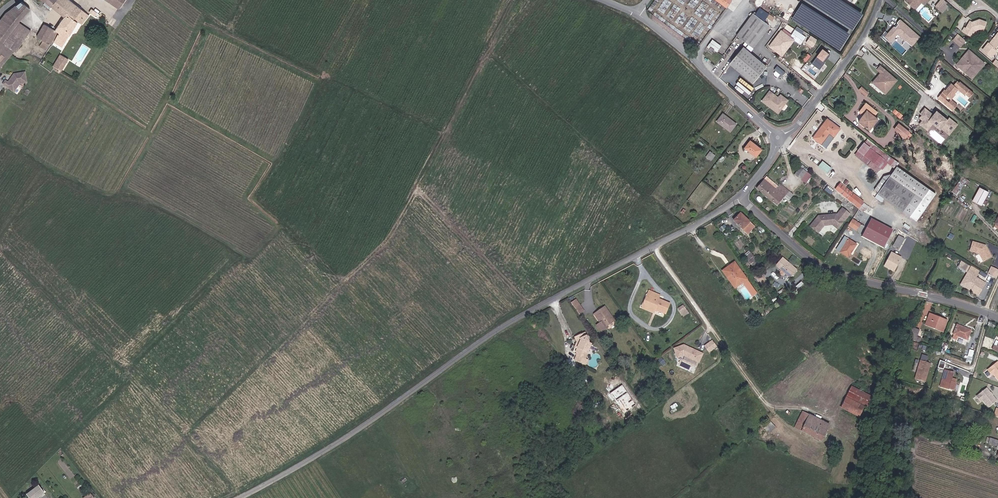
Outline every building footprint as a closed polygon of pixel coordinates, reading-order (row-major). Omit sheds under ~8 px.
[(51,11),(60,0),(45,0),(42,4),(44,5),(43,7),(49,13),(51,10),(51,11)] [(86,20),(62,0),(60,0),(51,11),(64,22),(55,35),(58,37),(60,38),(59,41),(57,40),(53,48),(62,53),(78,28),(81,30),(86,20)] [(130,0),(97,0),(118,15),(128,3),(130,0)] [(910,13),(922,0),(899,0),(897,2),(910,13)] [(932,12),(939,4),(935,0),(934,0),(928,8),(932,12)] [(30,36),(19,27),(30,13),(21,5),(6,17),(0,25),(0,69),(12,55),(14,57),(30,36)] [(730,38),(738,44),(760,15),(754,10),(750,15),(748,14),(730,38)] [(94,22),(96,19),(90,14),(88,18),(94,22)] [(746,49),(764,25),(760,22),(761,20),(766,23),(768,20),(760,15),(738,44),(746,49)] [(891,44),(898,35),(913,46),(922,35),(899,18),(883,38),(891,44)] [(980,28),(984,29),(987,21),(980,18),(972,21),(973,22),(970,23),(969,22),(966,27),(965,27),(963,31),(972,35),(975,29),(980,28)] [(49,50),(50,51),(58,37),(55,35),(44,29),(37,43),(42,46),(39,51),(45,55),(49,50)] [(794,47),(799,39),(788,31),(785,35),(777,29),(775,32),(774,32),(763,47),(769,52),(771,50),(776,53),(780,46),(782,48),(787,42),(794,47)] [(953,39),(961,46),(967,40),(958,33),(953,39)] [(814,47),(818,39),(811,35),(807,42),(814,47)] [(996,40),(995,39),(990,45),(990,44),(984,50),(993,58),(997,52),(997,38),(996,40)] [(709,53),(714,48),(705,41),(701,46),(704,49),(702,50),(705,53),(707,51),(709,53)] [(769,52),(776,57),(782,48),(780,46),(776,53),(771,50),(769,52)] [(820,69),(831,53),(823,47),(812,64),(820,69)] [(974,65),(977,67),(982,61),(969,50),(957,65),(961,68),(964,63),(971,69),(974,65)] [(743,81),(755,65),(737,51),(724,67),(743,81)] [(53,68),(61,72),(70,57),(68,61),(60,57),(53,68)] [(961,68),(970,76),(977,67),(974,65),(971,69),(964,63),(961,68)] [(743,81),(745,83),(759,68),(755,65),(743,81)] [(887,80),(871,65),(868,69),(871,72),(862,82),(875,94),(887,80)] [(782,76),(786,71),(778,66),(774,71),(782,76)] [(745,83),(747,85),(760,69),(759,68),(745,83)] [(17,93),(24,91),(21,81),(13,82),(11,84),(11,85),(9,87),(8,87),(6,90),(3,88),(1,91),(11,100),(17,93)] [(971,99),(974,95),(960,83),(959,84),(957,82),(953,86),(951,84),(945,91),(944,90),(937,98),(950,109),(952,106),(948,103),(945,100),(947,97),(951,100),(955,95),(954,94),(958,90),(965,96),(966,95),(971,99)] [(862,87),(859,90),(866,96),(869,93),(862,87)] [(782,105),(780,104),(782,100),(775,95),(773,98),(764,91),(756,101),(764,107),(765,106),(769,109),(775,108),(776,109),(778,110),(782,105)] [(952,106),(950,109),(953,112),(958,106),(951,100),(947,97),(945,100),(948,103),(952,106)] [(859,130),(867,120),(864,117),(867,112),(856,103),(849,111),(853,115),(848,121),(851,124),(850,125),(853,127),(854,126),(859,130)] [(953,132),(958,125),(950,118),(948,120),(940,113),(937,117),(934,115),(926,108),(921,114),(923,116),(928,120),(925,122),(931,127),(934,124),(941,130),(942,129),(947,133),(950,129),(953,132)] [(722,137),(729,129),(716,119),(710,127),(722,137)] [(824,136),(829,129),(817,120),(812,126),(824,136)] [(894,127),(900,135),(906,130),(900,122),(894,127)] [(928,131),(931,127),(925,122),(922,126),(928,131)] [(890,138),(894,131),(887,125),(882,130),(890,138)] [(809,143),(811,145),(820,134),(823,137),(824,136),(812,126),(803,138),(807,141),(806,143),(808,144),(809,143)] [(871,168),(880,158),(856,139),(854,142),(859,146),(852,153),(847,149),(845,153),(858,163),(860,160),(871,168)] [(847,149),(852,153),(859,146),(854,142),(847,149)] [(748,162),(754,155),(744,146),(737,153),(748,162)] [(710,150),(706,157),(712,160),(716,154),(710,150)] [(828,173),(833,167),(823,160),(818,166),(828,173)] [(880,190),(913,215),(929,192),(897,168),(880,190)] [(794,181),(799,174),(793,169),(788,175),(794,181)] [(775,194),(774,194),(778,189),(774,186),(772,189),(768,186),(766,188),(757,180),(750,190),(762,200),(766,195),(768,196),(770,194),(773,196),(775,194)] [(844,205),(849,199),(831,184),(826,190),(844,205)] [(982,205),(989,191),(980,186),(973,200),(982,205)] [(786,193),(785,194),(778,189),(774,194),(775,194),(773,196),(770,194),(768,196),(766,195),(762,200),(771,207),(780,196),(785,200),(789,195),(786,193)] [(851,210),(853,207),(855,203),(849,199),(844,205),(851,210)] [(844,215),(836,207),(833,211),(840,218),(841,218),(844,215)] [(852,225),(854,227),(861,216),(855,213),(851,210),(844,221),(852,225)] [(831,224),(834,226),(840,218),(833,211),(827,218),(826,217),(810,216),(802,226),(810,233),(816,226),(825,227),(827,228),(831,224)] [(744,235),(749,229),(736,217),(733,221),(744,235)] [(744,236),(744,235),(733,221),(730,224),(744,236)] [(841,227),(848,231),(852,225),(844,221),(841,227)] [(814,236),(818,229),(823,230),(828,232),(834,226),(831,224),(827,228),(825,227),(816,226),(810,233),(814,236)] [(886,245),(893,249),(898,239),(892,235),(886,245)] [(907,236),(902,250),(910,253),(915,242),(910,240),(911,237),(907,236)] [(833,254),(842,259),(847,251),(845,250),(848,246),(838,239),(835,243),(838,245),(833,254)] [(989,251),(990,250),(988,247),(976,240),(971,248),(981,253),(986,262),(994,257),(992,253),(991,253),(989,251)] [(878,266),(888,271),(895,257),(885,252),(878,266)] [(788,280),(794,274),(781,260),(774,266),(788,280)] [(740,284),(744,282),(731,264),(719,273),(725,281),(728,279),(734,288),(740,284)] [(983,270),(975,265),(970,273),(973,274),(968,282),(969,285),(975,289),(974,291),(981,295),(988,284),(978,278),(983,270)] [(975,289),(969,285),(968,282),(973,274),(970,273),(963,285),(974,291),(975,289)] [(758,285),(762,282),(757,274),(752,277),(758,285)] [(732,290),(734,288),(728,279),(725,281),(732,290)] [(750,298),(754,296),(744,282),(740,284),(750,298)] [(664,303),(653,298),(654,294),(644,290),(642,295),(641,294),(636,306),(647,311),(649,308),(660,313),(664,303)] [(575,305),(571,300),(566,303),(569,308),(575,305)] [(578,310),(575,305),(569,308),(573,314),(578,310)] [(604,328),(613,322),(603,307),(595,312),(596,315),(593,317),(597,325),(601,322),(604,328)] [(949,321),(951,317),(933,310),(932,315),(949,321)] [(929,321),(947,328),(949,321),(932,315),(929,321)] [(530,331),(535,327),(530,319),(525,322),(530,331)] [(974,330),(975,325),(962,321),(960,325),(974,330)] [(963,332),(972,336),(974,330),(960,325),(958,330),(959,331),(959,334),(961,335),(963,332)] [(586,362),(584,361),(589,346),(587,345),(583,336),(576,339),(579,346),(576,353),(575,356),(577,357),(575,363),(585,367),(586,362)] [(710,345),(706,340),(699,345),(702,351),(710,345)] [(694,362),(698,354),(682,347),(681,349),(679,349),(678,346),(670,349),(673,358),(680,355),(680,357),(694,362)] [(968,355),(976,356),(978,348),(969,347),(968,355)] [(934,359),(924,356),(919,373),(929,376),(934,359)] [(958,386),(960,378),(954,376),(957,368),(947,366),(943,382),(958,386)] [(980,393),(984,398),(985,396),(991,404),(997,398),(997,395),(990,385),(980,393)] [(863,411),(869,413),(874,405),(874,402),(852,392),(846,403),(847,403),(861,410),(856,420),(859,421),(863,411)] [(842,413),(856,420),(861,410),(847,403),(842,413)] [(795,432),(817,444),(825,428),(799,415),(798,419),(800,420),(795,432)]
